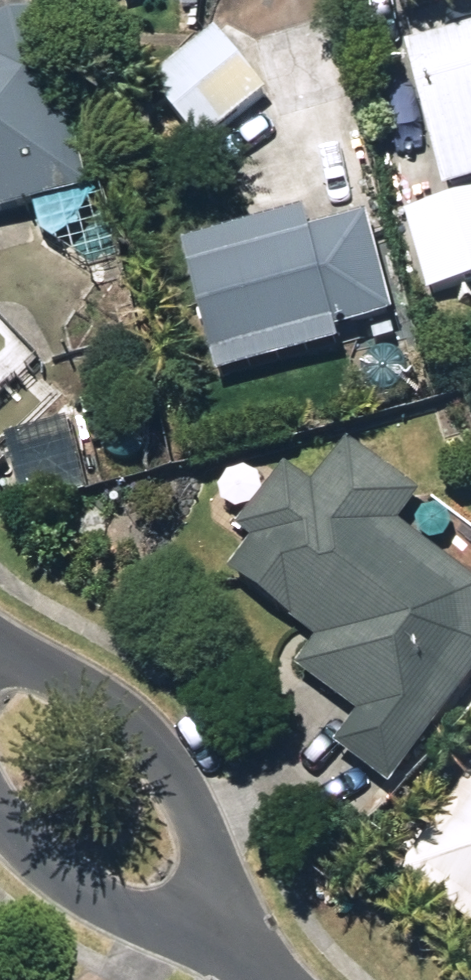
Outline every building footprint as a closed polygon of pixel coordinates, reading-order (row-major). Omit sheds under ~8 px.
[(47,15),(0,27),(0,219),(95,195),(47,15)] [(261,96),(211,33),(150,82),(199,144),(261,96)] [(416,57),(447,177),(470,171),(470,42),(416,57)] [(186,229),(220,371),(347,340),(343,323),(395,310),(371,208),(315,221),(310,199),(186,229)] [(453,291),(470,285),(470,200),(427,214),(453,291)] [(8,433),(24,510),(88,497),(72,419),(8,433)] [(352,446),(318,493),(287,471),(242,534),(258,546),(233,580),(322,645),(302,673),(365,720),(340,754),(397,795),(470,694),(470,580),(401,529),(423,498),(352,446)] [(9,466),(0,455),(0,473),(9,466)] [(252,471),(235,473),(225,488),(228,504),(241,513),(258,511),(268,498),(265,481),(252,471)] [(457,524),(446,513),(431,516),(422,526),(423,541),(434,551),(450,549),(458,539),(457,524)] [(470,928),(470,787),(404,876),(470,928)]
